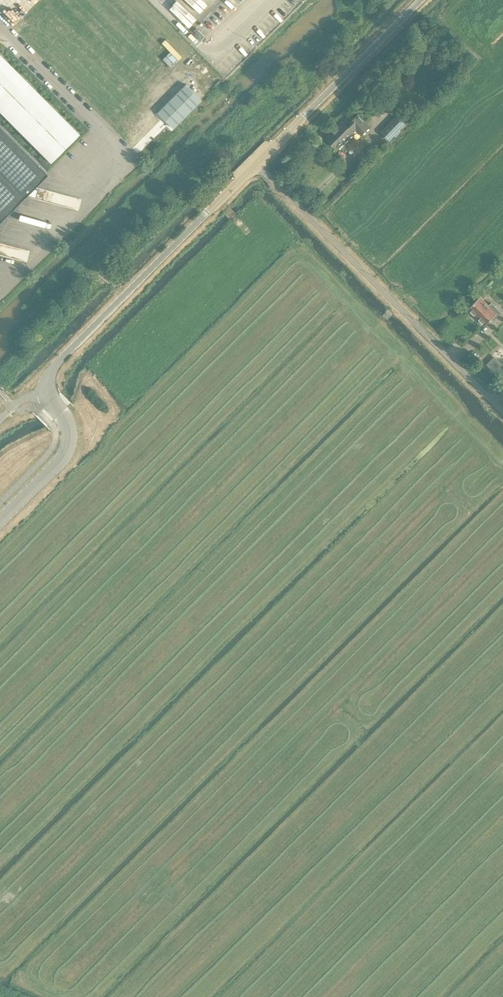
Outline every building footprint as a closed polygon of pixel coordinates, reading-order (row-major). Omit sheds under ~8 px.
[(50,163),(79,134),(0,55),(0,112),(50,163)] [(357,128),(362,133),(370,125),(359,114),(351,122),(348,126),(343,121),(327,137),(338,148),(354,131),(357,128)] [(381,130),(390,138),(405,123),(396,115),(381,130)] [(46,172),(0,126),(0,219),(46,172)] [(489,306),(480,297),(468,309),(485,326),(492,319),(493,320),(501,312),(492,303),(489,306)]
